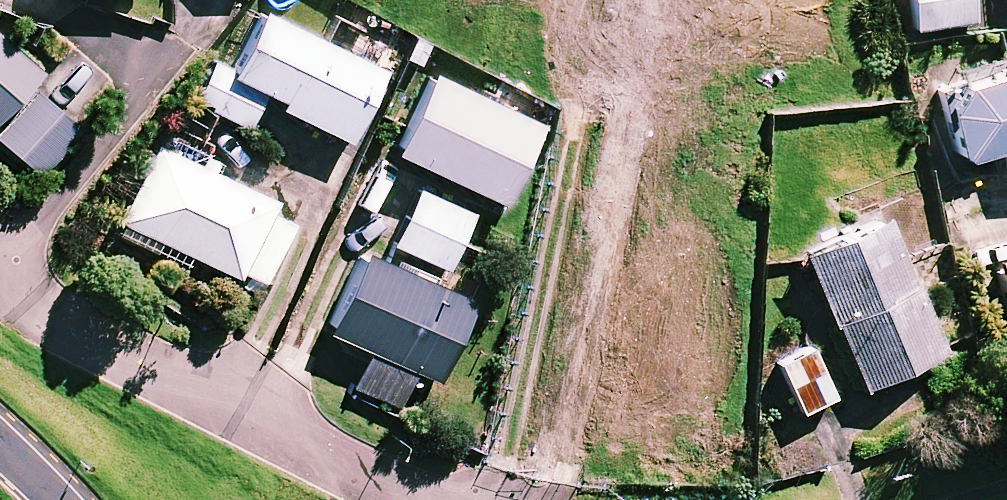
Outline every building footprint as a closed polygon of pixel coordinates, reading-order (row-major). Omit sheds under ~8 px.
[(735,41),(811,50),(817,0),(740,0),(735,41)] [(975,0),(914,0),(917,25),(977,17),(975,0)] [(386,65),(265,3),(233,66),(215,57),(196,95),(247,121),(263,89),(351,134),(386,65)] [(0,27),(0,110),(41,62),(0,27)] [(940,79),(960,150),(1003,137),(1006,153),(1006,60),(940,79)] [(545,117),(434,62),(395,141),(506,196),(545,117)] [(38,86),(0,131),(0,133),(44,170),(83,124),(38,86)] [(277,194),(157,139),(116,228),(156,246),(162,234),(267,283),(295,222),(270,210),(277,194)] [(476,209),(419,183),(393,239),(450,265),(476,209)] [(979,329),(918,191),(804,241),(865,379),(979,329)] [(477,291),(365,241),(330,321),(374,341),(356,382),(401,402),(419,363),(441,373),(477,291)] [(836,391),(814,340),(779,355),(802,406),(836,391)]
